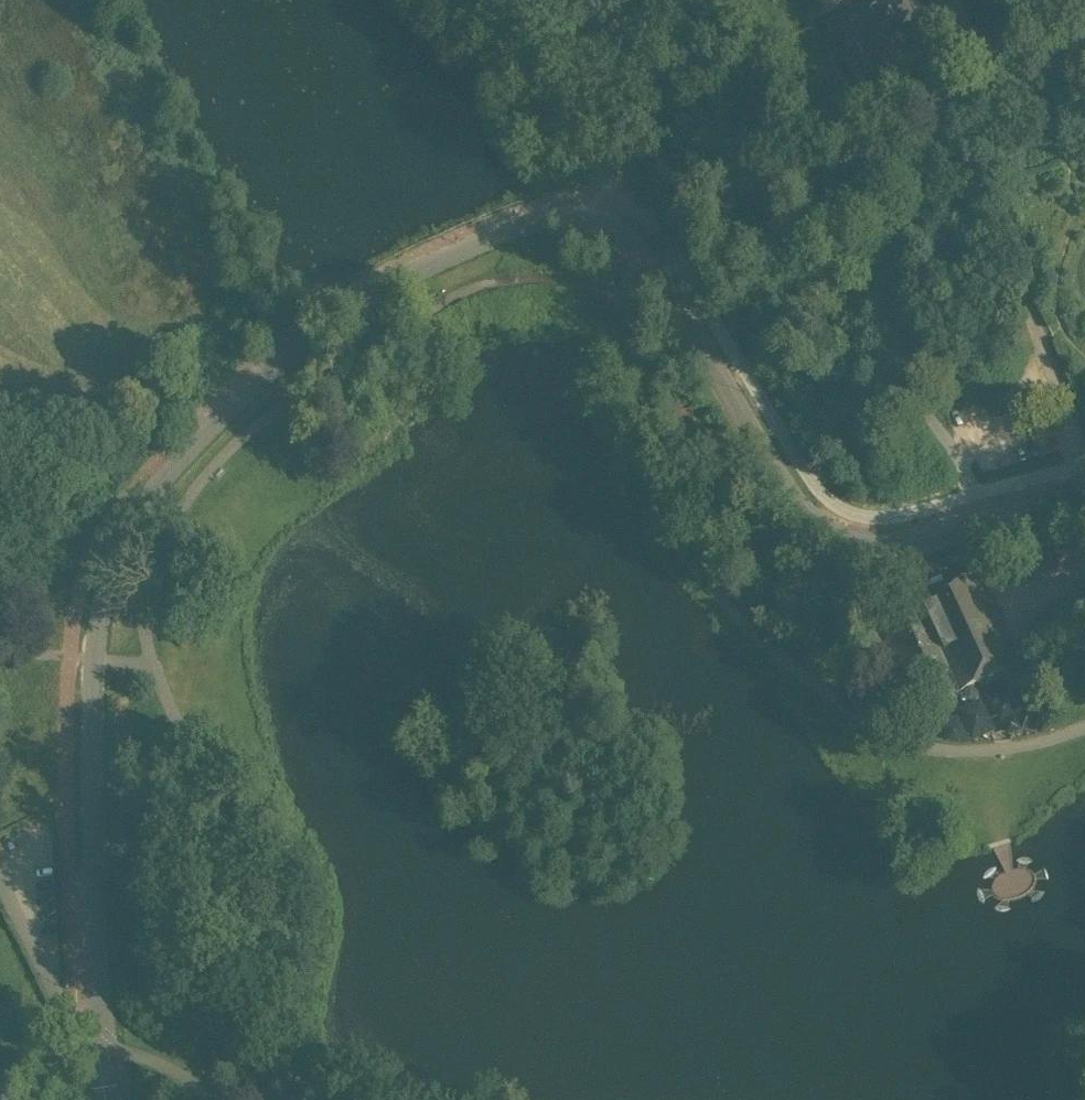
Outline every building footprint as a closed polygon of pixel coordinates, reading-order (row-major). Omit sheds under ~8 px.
[(1006,646),(973,575),(881,615),(904,667),(912,684),(948,667),(959,691),(1014,664),(1006,646)] [(972,690),(972,708),(999,709),(998,728),(1028,729),(1029,692),(972,690)]
